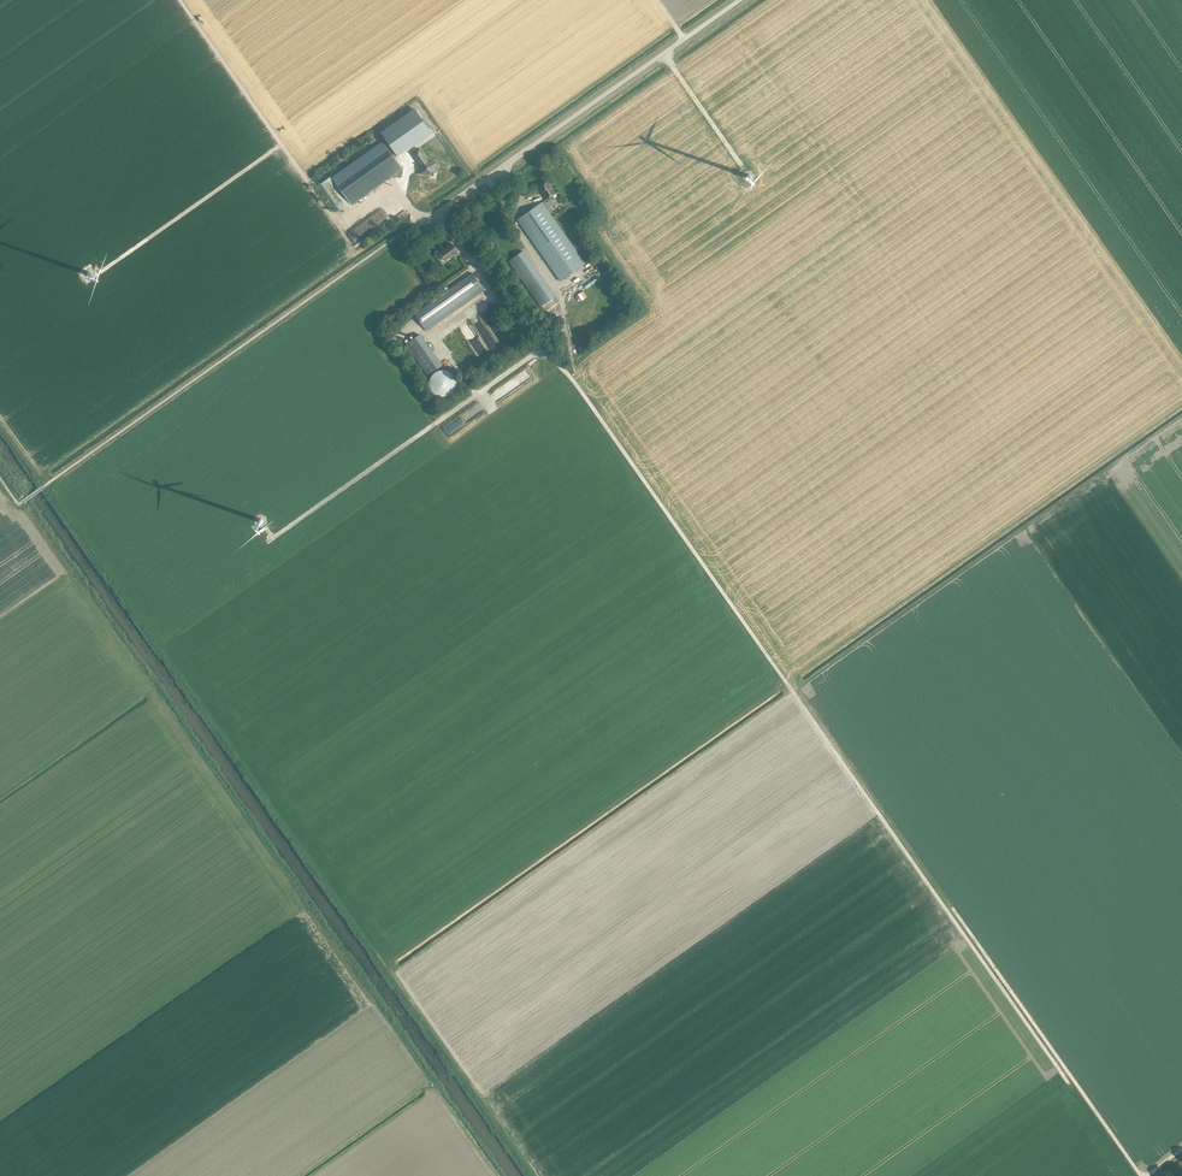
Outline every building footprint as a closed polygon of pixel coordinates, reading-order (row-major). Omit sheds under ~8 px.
[(398,156),(432,132),(415,109),(382,132),(398,156)] [(383,142),(333,177),(352,204),(402,169),(383,142)] [(419,149),(413,153),(422,166),(422,168),(421,168),(420,174),(430,175),(430,174),(433,172),(434,172),(434,173),(435,165),(433,162),(428,161),(419,149)] [(339,211),(350,204),(331,177),(320,184),(339,211)] [(542,203),(547,210),(552,206),(549,201),(554,198),(553,196),(556,194),(547,181),(539,187),(547,199),(543,202),(544,202),(542,203)] [(362,198),(366,202),(371,198),(368,193),(362,198)] [(547,210),(542,203),(542,202),(517,220),(560,281),(585,263),(548,211),(547,210)] [(451,243),(440,252),(446,261),(451,257),(450,256),(454,254),(454,255),(458,252),(451,243)] [(524,282),(541,306),(555,296),(541,277),(538,272),(523,251),(509,261),(524,282)] [(472,273),(415,314),(426,330),(484,289),(472,273)] [(596,295),(592,297),(605,315),(608,312),(596,295)] [(461,328),(468,337),(473,333),(467,324),(461,328)] [(499,337),(497,338),(500,345),(506,342),(498,327),(495,329),(499,337)] [(457,332),(451,336),(465,358),(463,358),(466,363),(474,358),(462,340),(460,342),(457,338),(460,337),(457,332)] [(489,333),(482,338),(490,352),(498,347),(489,333)] [(441,366),(419,335),(406,344),(428,375),(441,366)] [(525,369),(511,378),(516,385),(530,376),(525,369)] [(430,379),(430,380),(430,381),(429,383),(429,384),(429,386),(430,387),(430,388),(431,390),(431,391),(432,392),(433,393),(434,394),(435,395),(437,396),(438,397),(439,397),(441,398),(442,398),(444,398),(445,398),(447,397),(448,397),(449,396),(451,396),(452,395),(453,394),(454,393),(455,392),(456,390),(456,388),(457,387),(457,386),(457,384),(457,383),(457,381),(457,380),(456,378),(456,377),(455,376),(454,375),(453,374),(452,373),(451,372),(449,371),(448,371),(447,370),(445,370),(444,370),(442,370),(441,370),(439,370),(438,371),(437,371),(435,372),(434,373),(433,374),(432,375),(431,376),(431,378),(430,379)] [(509,379),(491,394),(496,401),(515,387),(509,379)]
